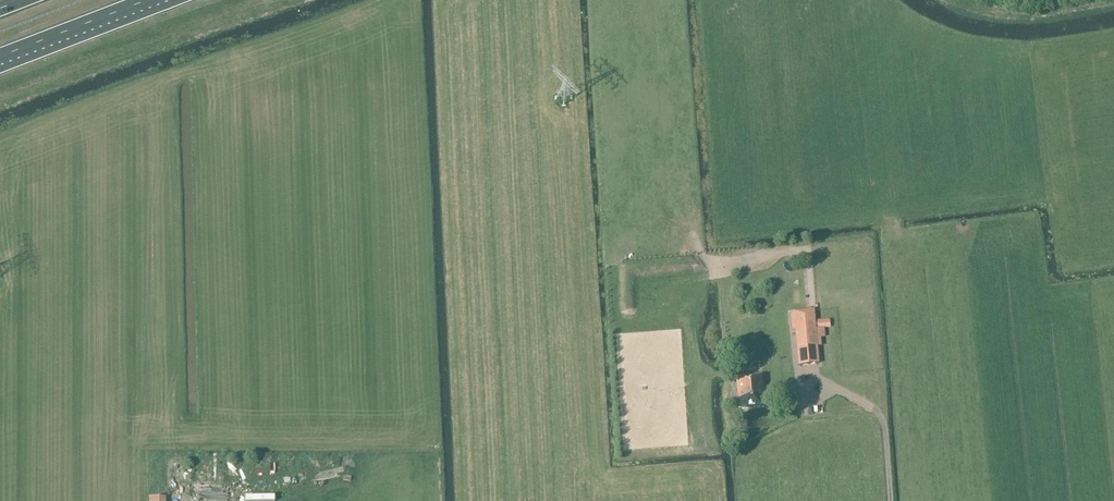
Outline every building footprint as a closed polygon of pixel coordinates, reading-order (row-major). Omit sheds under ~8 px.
[(818,356),(814,310),(790,312),(792,331),(795,331),(797,358),(818,356)] [(800,383),(797,360),(789,361),(792,384),(800,383)] [(764,407),(761,375),(744,376),(744,379),(736,380),(738,409),(764,407)]
